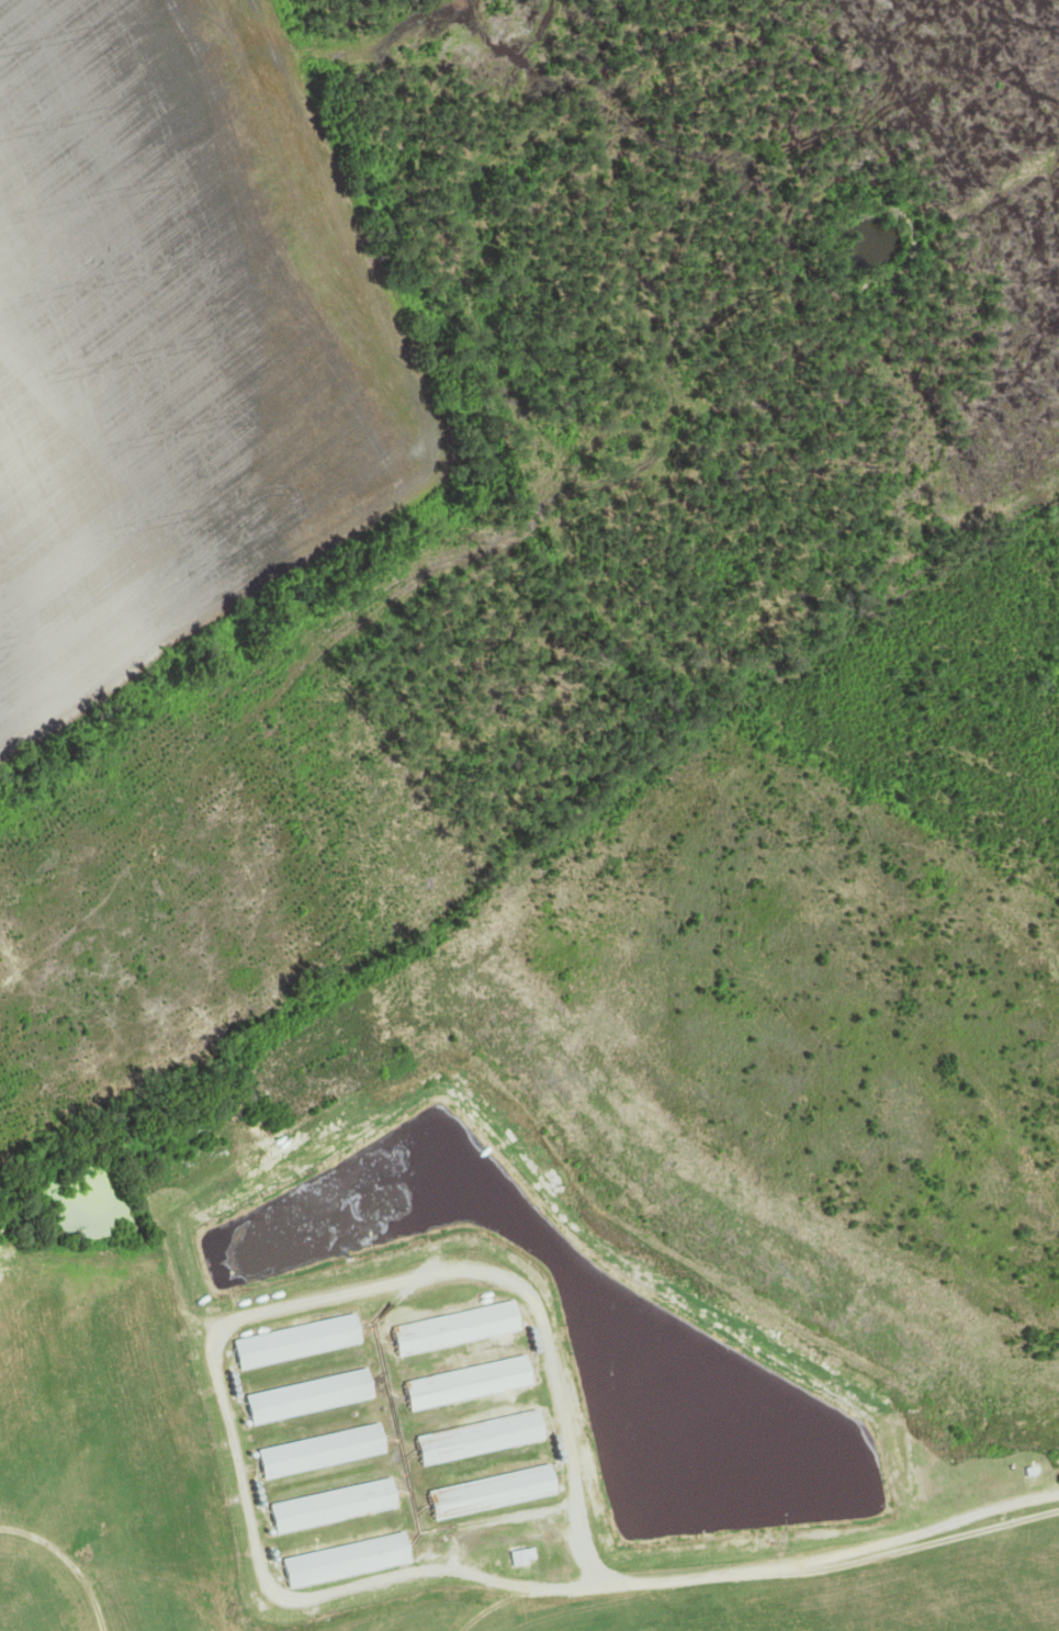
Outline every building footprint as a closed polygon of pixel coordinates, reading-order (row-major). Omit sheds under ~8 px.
[(392,1327),(514,1298),(520,1328),(399,1357),(392,1327)] [(233,1340),(353,1312),(361,1341),(239,1369),(233,1340)] [(405,1381),(526,1353),(533,1383),(412,1410),(405,1381)] [(245,1395),(367,1366),(373,1396),(251,1425),(245,1395)] [(417,1437),(538,1408),(544,1438),(424,1465),(417,1437)] [(258,1450),(379,1421),(385,1451),(264,1480),(258,1450)] [(428,1491),(550,1463),(556,1493),(436,1520),(428,1491)] [(270,1504),(391,1476),(397,1506),(277,1533),(270,1504)] [(282,1559),(403,1530),(410,1560),(289,1588),(282,1559)] [(534,1559),(530,1548),(505,1557),(509,1568),(534,1559)]
